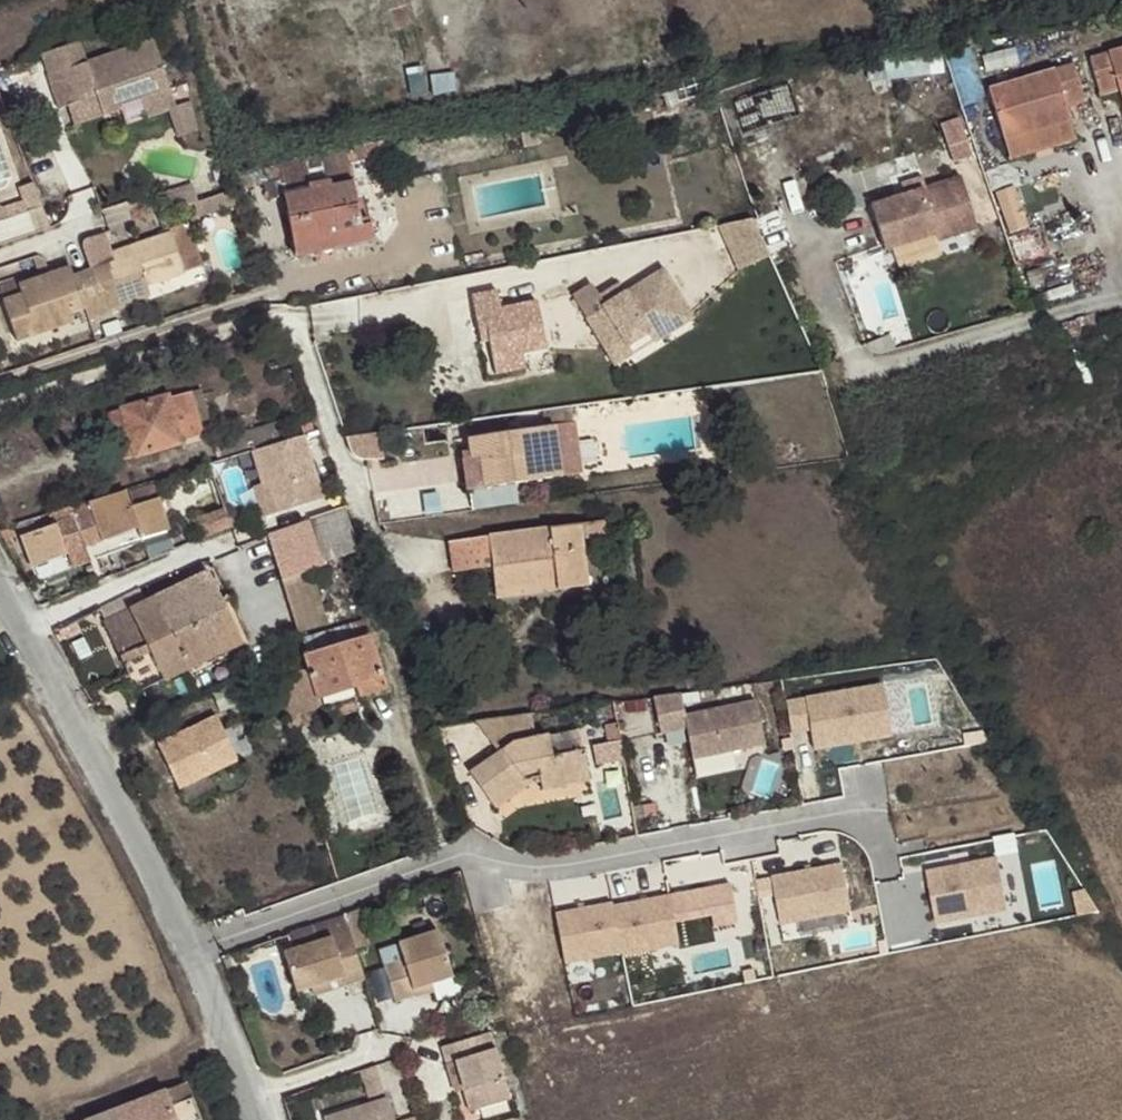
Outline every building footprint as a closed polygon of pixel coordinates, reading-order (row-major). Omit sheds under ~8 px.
[(75,43),(37,57),(45,77),(43,78),(56,111),(64,108),(83,101),(80,95),(91,92),(100,116),(100,117),(118,111),(119,111),(118,108),(137,100),(144,119),(166,111),(172,108),(148,40),(82,64),(75,43)] [(1088,62),(1100,96),(1117,92),(1121,108),(1121,51),(1088,62)] [(928,72),(927,56),(886,62),(886,77),(928,72)] [(880,75),(877,61),(865,64),(869,78),(880,75)] [(1003,144),(1070,123),(1065,108),(1083,103),(1073,68),(988,93),(1003,144)] [(772,100),(765,79),(716,96),(723,116),(772,100)] [(166,89),(172,108),(166,111),(175,137),(193,131),(185,103),(166,89)] [(71,127),(100,116),(91,92),(80,95),(83,101),(64,108),(71,127)] [(124,126),(144,119),(137,100),(118,108),(119,111),(118,111),(124,126)] [(966,141),(959,119),(941,125),(948,147),(966,141)] [(1075,141),(1070,123),(1003,144),(1008,160),(1075,141)] [(538,146),(535,132),(520,135),(525,149),(538,146)] [(383,147),(351,153),(353,163),(385,156),(383,147)] [(259,171),(258,171),(263,185),(279,180),(283,197),(288,196),(292,211),(287,212),(294,249),(331,241),(333,251),(373,241),(371,224),(360,226),(351,179),(344,154),(306,162),(259,171)] [(977,229),(961,178),(870,205),(885,251),(934,236),(937,242),(977,229)] [(18,195),(0,201),(0,242),(51,228),(37,181),(16,187),(18,195)] [(169,212),(198,202),(192,185),(163,194),(169,212)] [(1017,188),(1001,193),(1012,232),(1028,227),(1017,188)] [(785,289),(759,232),(737,242),(764,300),(785,289)] [(111,255),(114,263),(74,277),(84,308),(89,321),(109,314),(109,311),(151,298),(147,286),(182,274),(170,236),(111,255)] [(296,258),(333,251),(331,241),(294,249),(296,258)] [(661,262),(579,314),(616,371),(697,319),(661,262)] [(71,268),(18,286),(23,298),(5,304),(17,341),(49,330),(46,321),(70,313),(84,308),(74,277),(71,268)] [(18,286),(18,280),(0,286),(0,291),(5,304),(23,298),(18,286)] [(546,349),(538,301),(501,308),(497,291),(471,295),(480,342),(488,342),(495,374),(526,369),(523,352),(546,349)] [(774,319),(766,303),(726,314),(730,332),(774,319)] [(74,324),(70,313),(46,321),(49,330),(74,324)] [(751,367),(753,382),(799,376),(791,362),(751,367)] [(202,433),(191,395),(170,401),(168,396),(108,413),(122,460),(180,442),(180,439),(202,433)] [(267,438),(262,423),(215,437),(220,453),(267,438)] [(554,427),(468,439),(470,457),(461,459),(465,490),(469,489),(511,484),(561,477),(580,475),(577,450),(573,423),(554,425),(554,427)] [(353,458),(386,456),(384,433),(351,435),(353,458)] [(320,500),(300,437),(249,453),(259,487),(267,485),(276,514),(320,500)] [(511,484),(469,489),(472,511),(514,505),(511,484)] [(131,509),(125,491),(71,507),(86,548),(138,530),(141,540),(170,530),(160,499),(131,509)] [(71,507),(48,516),(52,527),(21,537),(31,567),(67,555),(86,548),(71,507)] [(360,551),(344,510),(310,522),(319,546),(325,563),(360,551)] [(319,546),(310,522),(270,536),(268,537),(275,562),(319,546)] [(588,586),(578,525),(447,542),(451,572),(491,568),(494,591),(556,584),(557,589),(588,586)] [(142,546),(141,540),(138,530),(86,548),(92,563),(142,546)] [(326,565),(325,563),(319,546),(275,562),(294,636),(327,627),(312,569),(326,565)] [(86,548),(67,555),(72,571),(92,563),(86,548)] [(241,643),(208,575),(104,625),(138,694),(241,643)] [(354,689),(358,701),(386,692),(369,637),(303,655),(308,670),(317,699),(354,689)] [(277,692),(289,733),(357,712),(354,702),(358,701),(354,689),(317,699),(308,670),(286,677),(287,690),(277,692)] [(868,681),(791,695),(801,750),(878,736),(868,681)] [(682,693),(654,698),(661,735),(687,730),(693,761),(765,747),(755,701),(687,714),(682,693)] [(531,714),(474,722),(498,753),(470,774),(495,808),(527,786),(526,782),(539,778),(542,789),(587,780),(582,752),(552,756),(548,736),(535,738),(531,714)] [(216,717),(155,748),(179,795),(240,765),(216,717)] [(620,739),(594,747),(599,765),(625,757),(620,739)] [(1006,907),(996,862),(923,878),(933,923),(1006,907)] [(856,911),(846,866),(773,882),(783,926),(856,911)] [(673,900),(613,909),(621,959),(681,949),(673,900)] [(613,909),(559,918),(567,967),(621,959),(613,909)] [(344,916),(349,932),(361,928),(356,910),(344,915),(344,916)] [(348,986),(365,980),(349,932),(344,916),(288,936),(292,949),(283,952),(295,992),(311,987),(345,978),(348,986)] [(349,932),(357,954),(368,950),(361,928),(349,932)] [(412,989),(431,984),(452,978),(438,932),(398,945),(403,961),(383,966),(396,1003),(415,998),(412,989)] [(311,987),(313,996),(348,986),(345,978),(311,987)] [(433,992),(431,984),(412,989),(415,998),(433,992)] [(504,1018),(502,1009),(474,1018),(478,1027),(504,1018)] [(440,1048),(445,1065),(454,1062),(462,1091),(469,1112),(511,1100),(490,1034),(440,1048)] [(454,1062),(445,1065),(453,1093),(462,1091),(454,1062)] [(365,1091),(381,1086),(376,1067),(359,1073),(365,1091)] [(113,1112),(116,1119),(200,1119),(186,1084),(113,1112)] [(383,1093),(381,1086),(365,1091),(367,1098),(383,1093)] [(387,1098),(323,1118),(323,1119),(393,1119),(387,1098)]
